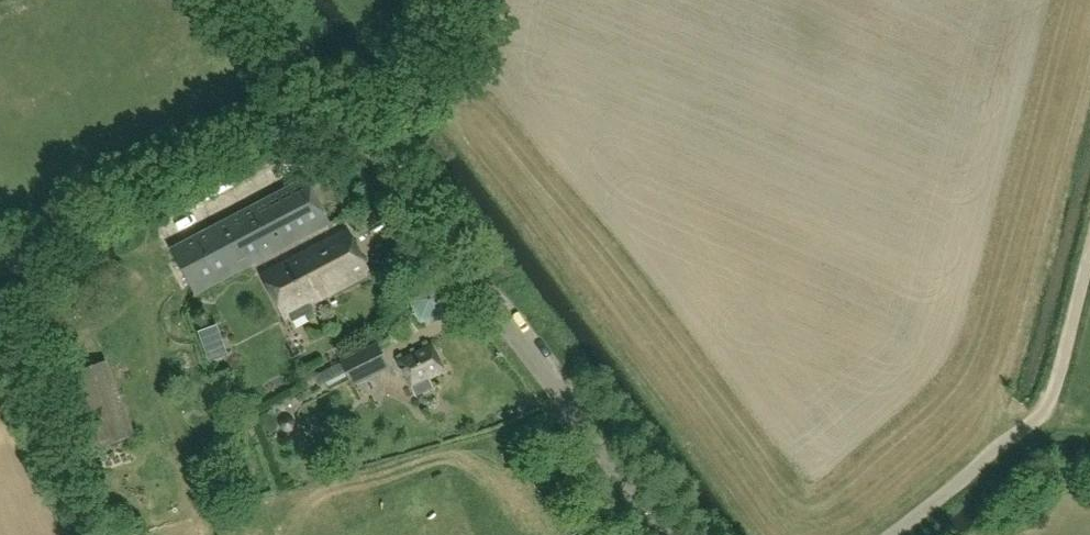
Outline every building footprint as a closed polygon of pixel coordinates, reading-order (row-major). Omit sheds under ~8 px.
[(267,137),(277,131),(273,125),(263,131),(267,137)] [(196,295),(331,224),(307,179),(173,251),(196,295)] [(313,304),(371,274),(347,229),(262,274),(286,319),(291,316),(294,323),(317,311),(313,304)] [(446,321),(456,299),(440,278),(416,281),(406,305),(421,324),(446,321)] [(378,345),(342,363),(314,378),(319,387),(347,373),(354,385),(389,368),(378,345)] [(431,378),(448,370),(435,345),(403,361),(420,395),(435,387),(431,378)] [(130,418),(85,435),(92,453),(137,437),(130,418)]
